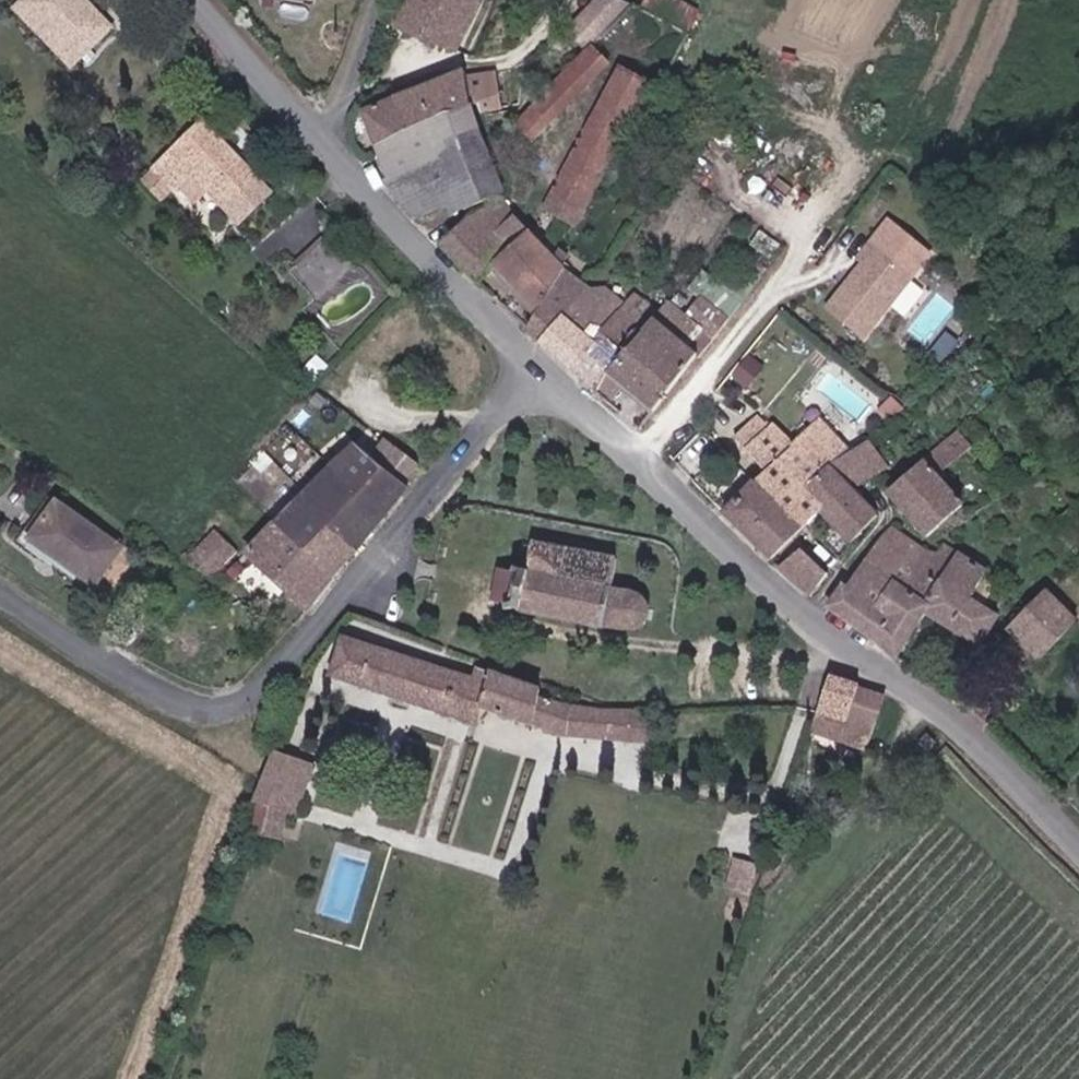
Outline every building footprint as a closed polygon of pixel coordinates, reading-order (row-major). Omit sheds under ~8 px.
[(26,5),(84,63),(118,31),(89,0),(31,0),(26,5)] [(405,26),(466,49),(484,0),(415,0),(405,26)] [(595,53),(639,12),(618,0),(615,0),(576,36),(595,53)] [(679,16),(686,2),(682,0),(649,0),(679,16)] [(616,66),(595,53),(519,125),(535,141),(616,66)] [(405,97),(418,132),(479,108),(489,104),(491,110),(508,109),(507,74),(477,74),(477,68),(405,97)] [(655,88),(623,70),(534,233),(501,265),(546,313),(535,332),(546,344),(587,290),(558,261),(655,88)] [(486,128),(479,108),(418,132),(405,97),(373,109),(393,159),(385,163),(393,179),(433,163),(433,165),(458,154),(453,141),(486,128)] [(210,192),(217,185),(236,205),(260,182),(203,123),(159,166),(183,191),(197,178),(210,192)] [(433,163),(393,179),(423,218),(466,200),(470,209),(510,195),(486,128),(453,141),(458,154),(433,165),(433,163)] [(210,192),(230,213),(236,205),(217,185),(210,192)] [(498,235),(469,265),(485,281),(501,265),(534,233),(507,205),(480,215),(498,235)] [(887,220),(857,257),(862,261),(825,306),(862,335),(929,254),(887,220)] [(357,254),(332,229),(300,259),(327,285),(357,254)] [(588,355),(605,334),(626,305),(606,291),(587,290),(546,344),(578,369),(588,355)] [(626,305),(605,334),(624,353),(612,371),(654,409),(693,359),(633,310),(637,303),(632,298),(626,305)] [(688,323),(714,342),(730,322),(704,302),(688,323)] [(588,355),(610,374),(612,371),(624,353),(605,334),(588,355)] [(747,353),(736,376),(752,384),(763,361),(747,353)] [(588,355),(578,369),(601,387),(610,374),(588,355)] [(736,437),(768,469),(757,481),(802,530),(807,526),(822,512),(825,510),(804,489),(832,468),(853,452),(821,420),(795,442),(763,410),(736,437)] [(957,437),(923,465),(935,478),(969,452),(957,437)] [(318,490),(288,518),(315,544),(339,520),(367,546),(421,486),(412,478),(425,460),(395,439),(382,453),(395,464),(345,513),(318,490)] [(889,466),(867,441),(853,452),(832,468),(851,488),(889,466)] [(382,453),(367,442),(318,490),(345,513),(395,464),(382,453)] [(935,478),(923,465),(888,494),(925,537),(960,507),(935,478)] [(832,468),(804,489),(825,510),(822,512),(835,527),(850,544),(877,518),(851,488),(832,468)] [(802,530),(757,481),(725,512),(773,556),(798,534),(802,530)] [(130,542),(65,496),(35,536),(99,580),(130,542)] [(835,527),(822,512),(807,526),(820,541),(835,527)] [(340,571),(315,544),(288,518),(254,552),(316,605),(336,575),(340,571)] [(245,547),(225,530),(204,552),(201,549),(194,555),(220,573),(245,547)] [(842,587),(828,607),(900,658),(925,620),(947,581),(929,570),(936,560),(893,530),(851,592),(842,587)] [(798,534),(773,556),(812,593),(832,570),(798,534)] [(515,567),(529,576),(521,601),(506,602),(505,608),(523,606),(635,631),(648,623),(649,609),(634,595),(642,566),(536,540),(529,570),(517,561),(515,567)] [(947,581),(925,620),(977,652),(997,622),(966,603),(983,576),(942,549),(936,560),(929,570),(947,581)] [(1040,665),(1059,646),(1073,659),(1078,653),(1078,641),(1071,632),(1077,626),(1046,594),(1007,634),(1040,665)] [(477,724),(483,705),(570,735),(628,739),(631,708),(579,706),(539,695),(542,687),(480,663),(475,678),(348,637),(335,678),(477,724)] [(844,742),(864,689),(832,677),(814,732),(844,742)] [(887,698),(864,689),(844,742),(869,751),(887,698)] [(301,814),(303,806),(305,799),(292,796),(301,761),(274,752),(257,799),(301,814)] [(292,796),(305,799),(314,765),(301,761),(292,796)]
